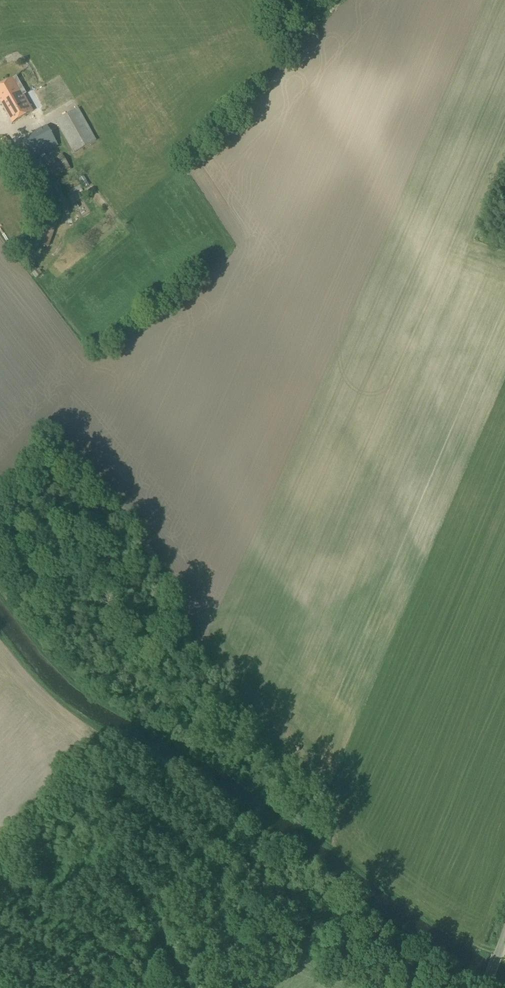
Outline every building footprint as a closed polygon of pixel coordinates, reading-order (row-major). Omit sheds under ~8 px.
[(33,111),(24,95),(26,94),(17,77),(0,86),(0,101),(12,123),(33,111)] [(74,153),(96,141),(78,109),(56,121),(74,153)] [(33,160),(58,146),(48,126),(22,141),(33,160)] [(57,177),(70,169),(62,155),(48,163),(57,177)] [(84,189),(90,185),(85,176),(79,180),(84,189)] [(71,196),(82,190),(78,180),(67,186),(71,196)] [(41,194),(47,190),(43,184),(37,188),(41,194)] [(73,196),(75,203),(81,200),(79,194),(73,196)]
